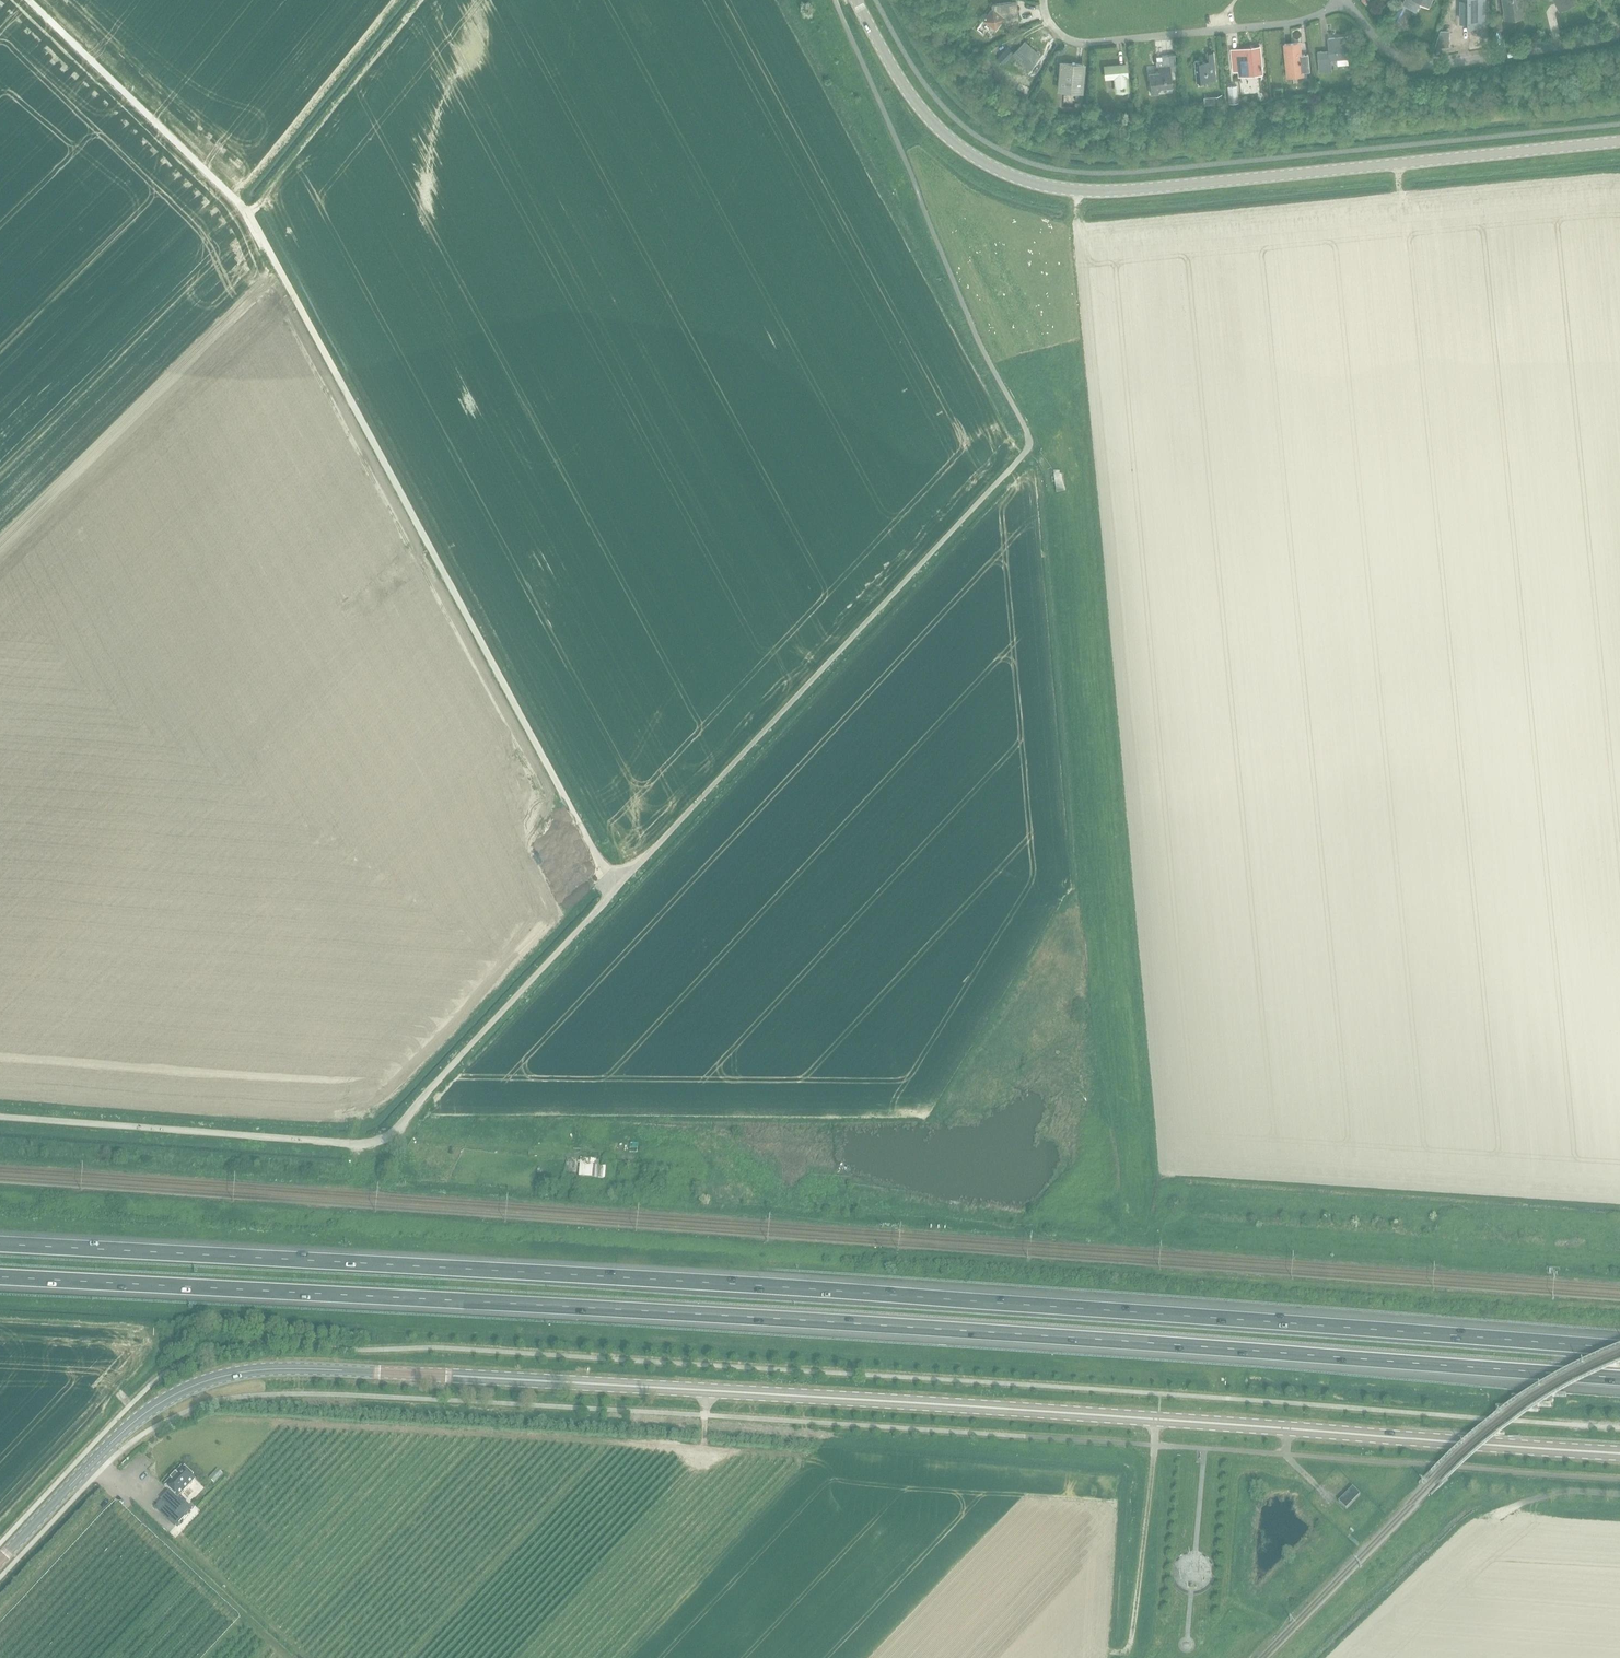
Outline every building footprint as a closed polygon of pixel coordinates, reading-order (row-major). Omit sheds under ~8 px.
[(1431,0),(1405,0),(1403,3),(1415,9),(1419,0),(1422,1),(1421,2),(1428,5),(1431,0)] [(1461,20),(1469,20),(1469,22),(1485,22),(1485,0),(1461,0),(1461,20)] [(1526,15),(1524,0),(1503,0),(1506,18),(1526,15)] [(1559,10),(1577,1),(1577,0),(1554,0),(1559,10)] [(1003,17),(1018,16),(1016,1),(991,4),(992,7),(983,20),(995,29),(1003,17)] [(1586,10),(1592,22),(1599,19),(1593,7),(1586,10)] [(1501,15),(1493,15),(1494,28),(1501,28),(1501,15)] [(1029,50),(1041,43),(1034,31),(993,54),(999,66),(1007,61),(1013,72),(1035,61),(1029,50)] [(1318,51),(1320,72),(1332,71),(1331,59),(1350,57),(1348,36),(1328,38),(1329,50),(1318,51)] [(1437,37),(1435,46),(1449,45),(1449,37),(1437,37)] [(1309,54),(1301,54),(1300,42),(1285,44),(1288,76),(1304,75),(1304,71),(1310,71),(1309,54)] [(1136,44),(1137,52),(1151,51),(1150,43),(1136,44)] [(1238,76),(1262,73),(1259,47),(1237,49),(1239,63),(1233,63),(1234,71),(1238,70),(1238,76)] [(1197,81),(1217,79),(1214,52),(1207,52),(1208,61),(1203,61),(1203,60),(1195,61),(1197,81)] [(1158,88),(1172,87),(1169,54),(1167,54),(1167,55),(1161,55),(1162,64),(1156,65),(1156,71),(1148,71),(1151,93),(1158,92),(1158,88)] [(1061,63),(1059,88),(1081,90),(1083,65),(1061,63)] [(1126,64),(1104,66),(1105,77),(1115,76),(1116,88),(1121,88),(1127,87),(1126,75),(1127,75),(1126,64)] [(1237,85),(1228,86),(1229,103),(1238,102),(1237,85)] [(1060,464),(1054,464),(1055,482),(1062,482),(1060,464)] [(580,1156),(578,1176),(593,1178),(594,1176),(604,1177),(605,1165),(595,1164),(595,1158),(580,1156)] [(180,1495),(195,1479),(182,1466),(164,1486),(171,1492),(163,1501),(175,1513),(186,1501),(180,1495)] [(1346,1509),(1360,1495),(1353,1488),(1353,1487),(1352,1488),(1339,1502),(1346,1509)]
